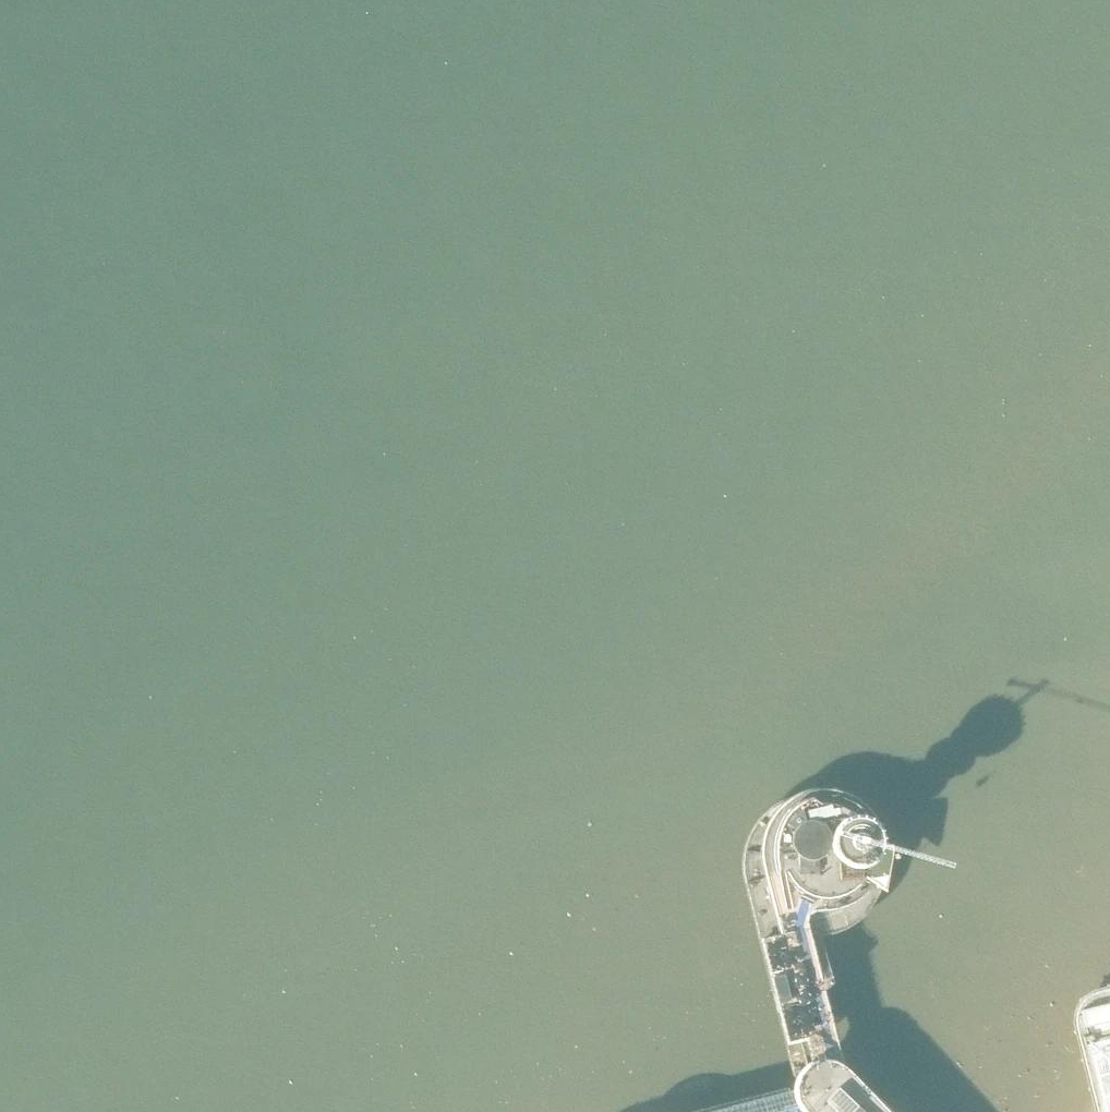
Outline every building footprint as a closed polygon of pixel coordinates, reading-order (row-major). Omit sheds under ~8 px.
[(828,1061),(842,1068),(822,991),(830,984),(818,938),(825,936),(829,936),(833,935),(839,932),(844,930),(848,928),(856,922),(863,917),(873,903),(878,893),(880,893),(887,854),(886,845),(882,845),(881,838),(879,832),(878,828),(876,824),(873,820),(872,817),(869,814),(866,810),(865,808),(861,805),(854,799),(847,795),(834,791),(823,789),(812,790),(804,791),(791,798),(775,810),(767,821),(763,827),(760,834),(759,840),(758,844),(758,857),(759,863),(760,871),(761,876),(765,892),(768,902),(771,917),(776,936),(756,941),(790,1077),(801,1066),(815,1059),(828,1061)] [(1093,990),(1083,995),(1075,1002),(1070,1016),(1070,1029),(1092,1111),(1109,1111),(1109,986),(1093,990)] [(787,1090),(789,1104),(793,1109),(796,1111),(888,1111),(851,1077),(842,1068),(828,1061),(815,1059),(801,1066),(790,1077),(787,1090)] [(793,1109),(789,1104),(787,1090),(696,1111),(781,1111),(793,1109)]
